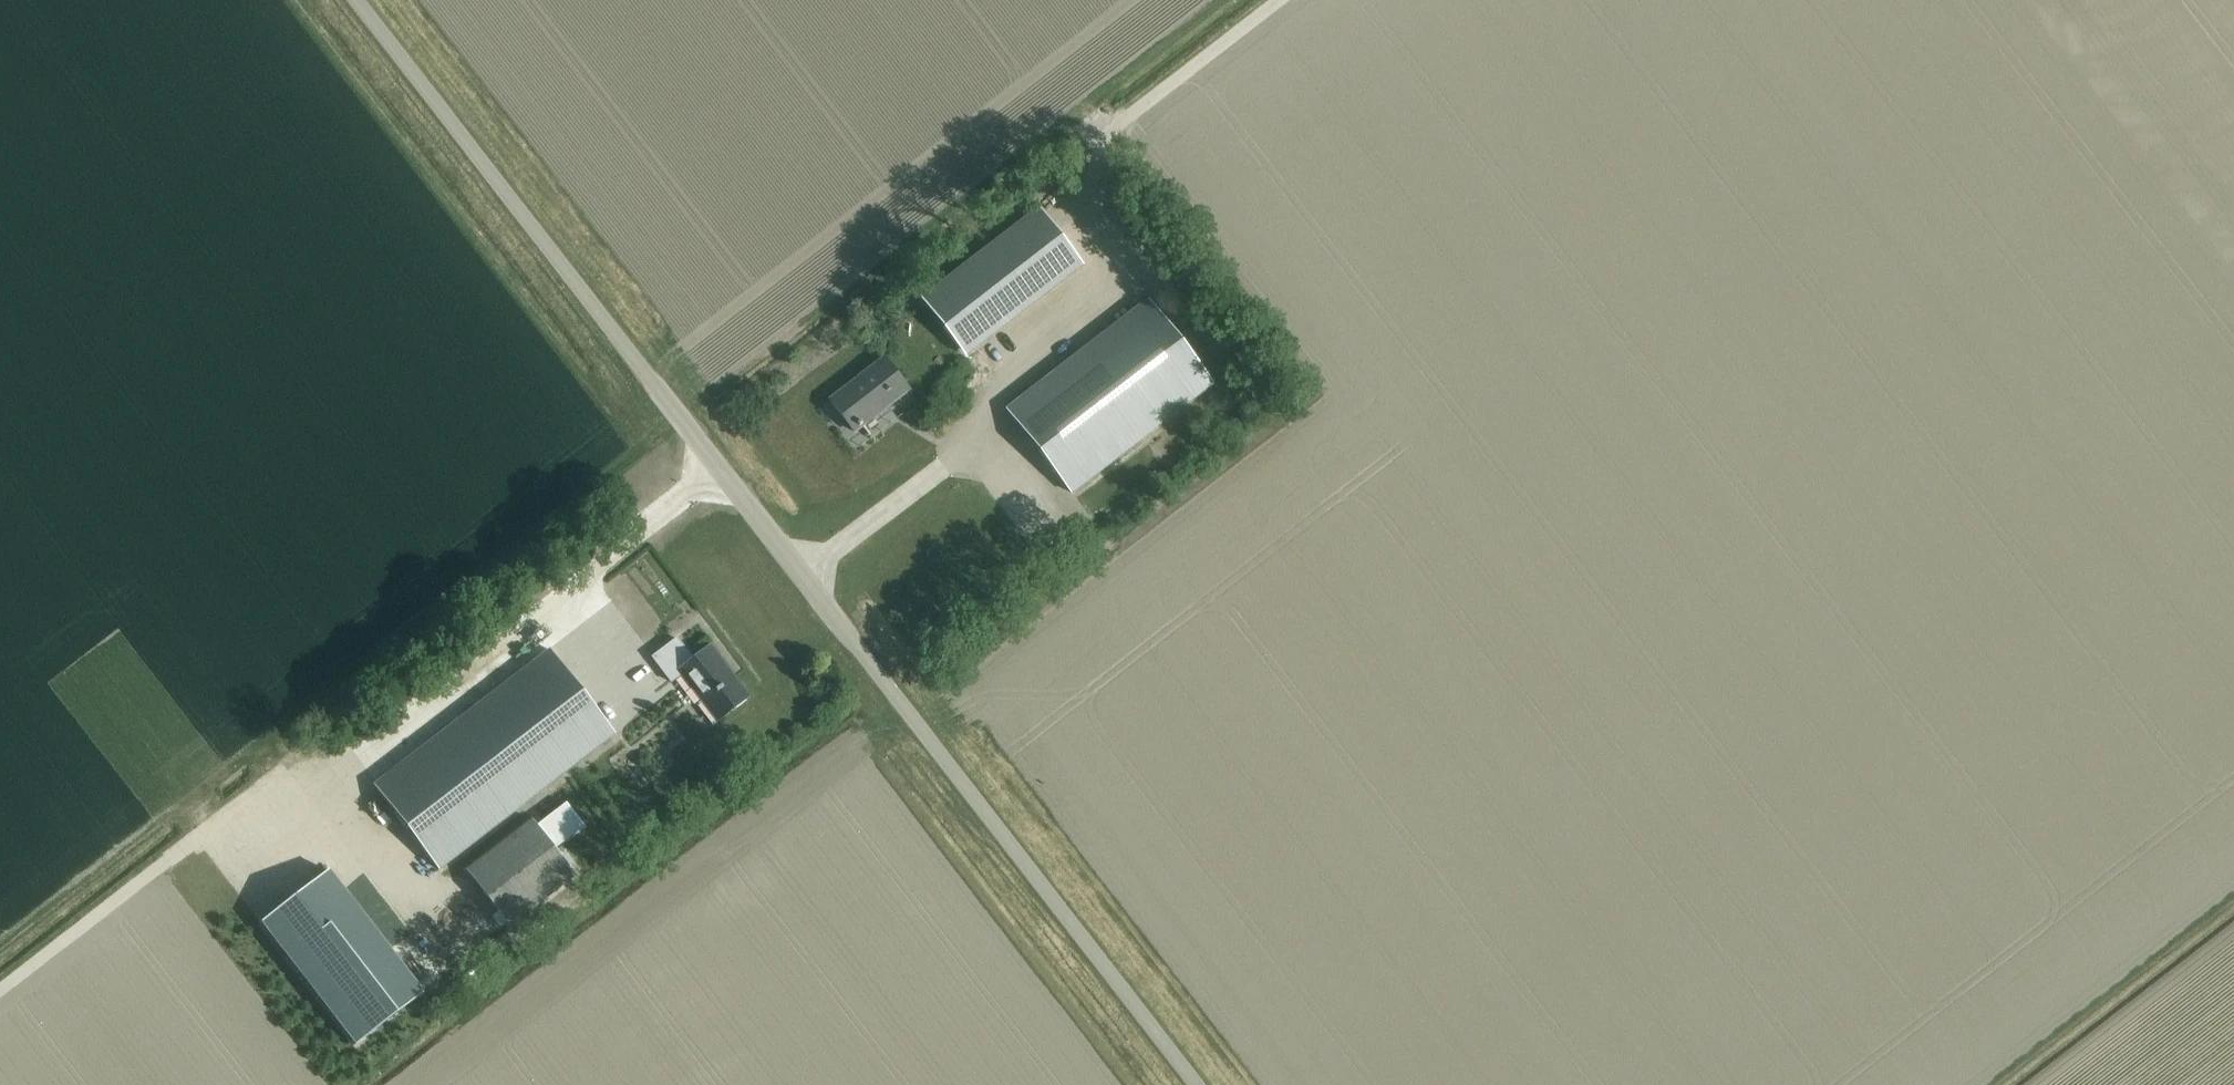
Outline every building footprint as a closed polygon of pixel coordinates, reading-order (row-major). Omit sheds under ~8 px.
[(969,352),(1081,265),(1037,209),(925,296),(969,352)] [(1072,493),(1212,384),(1147,300),(1007,408),(1072,493)] [(854,431),(908,389),(884,358),(830,400),(854,431)] [(718,721),(749,697),(710,645),(692,659),(677,638),(652,657),(671,682),(682,674),(718,721)] [(439,869),(615,734),(550,649),(374,785),(439,869)] [(532,819),(467,870),(510,926),(575,876),(532,819)] [(261,922),(356,1044),(423,993),(328,870),(261,922)]
